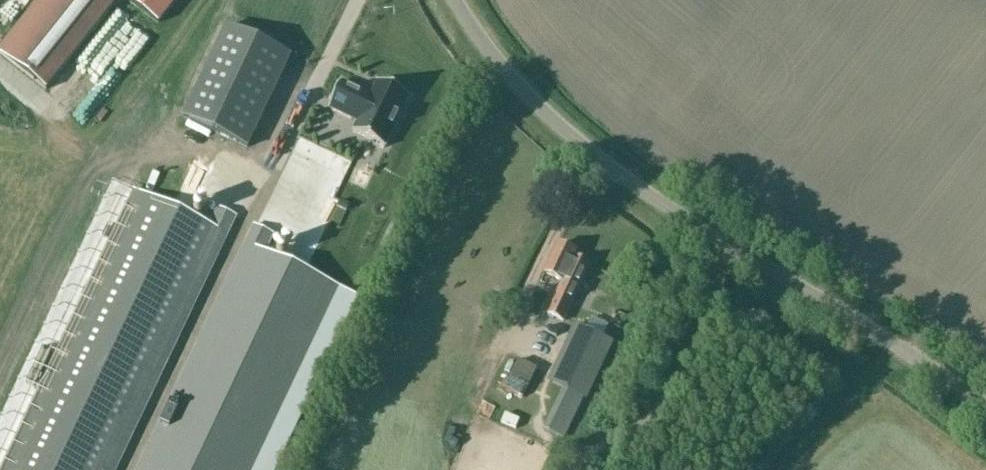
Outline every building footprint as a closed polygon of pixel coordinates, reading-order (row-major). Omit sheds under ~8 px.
[(0,43),(0,54),(43,90),(117,0),(36,0),(0,43)] [(158,25),(178,0),(127,0),(158,25)] [(289,73),(224,42),(182,132),(246,162),(260,133),(276,99),(289,73)] [(370,96),(341,83),(328,109),(357,123),(353,133),(385,148),(409,98),(377,82),(370,96)] [(70,89),(57,114),(69,119),(77,103),(82,106),(86,97),(70,89)] [(189,171),(205,177),(216,150),(200,144),(189,171)] [(227,236),(228,236),(228,235),(237,218),(219,209),(211,227),(135,190),(134,190),(134,191),(0,468),(0,469),(114,469),(227,236)] [(356,296),(264,253),(273,235),(254,225),(245,244),(245,245),(138,469),(274,469),(356,296)] [(562,282),(548,314),(564,321),(589,266),(573,259),(575,254),(557,245),(544,273),(562,282)] [(614,330),(584,318),(561,373),(591,386),(614,330)] [(504,350),(491,382),(515,392),(528,360),(504,350)] [(479,400),(472,413),(495,425),(502,411),(479,400)] [(562,434),(569,413),(555,409),(553,415),(542,411),(537,426),(562,434)]
